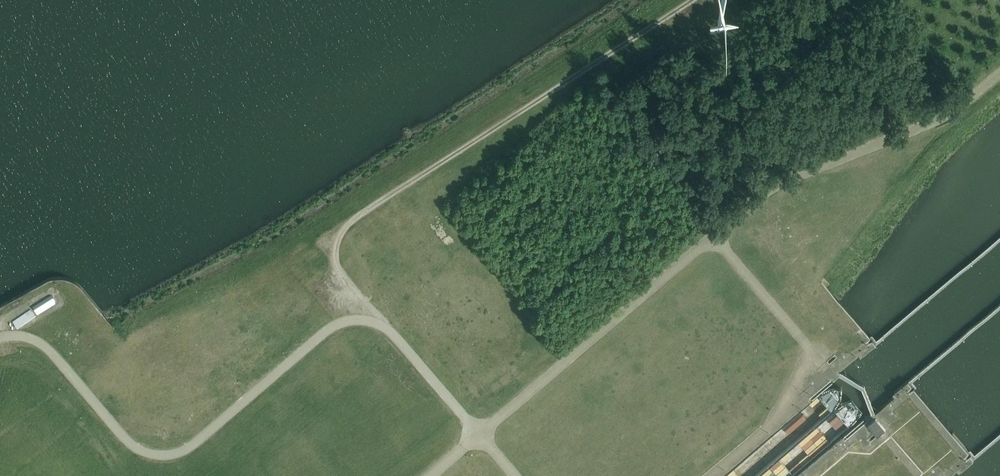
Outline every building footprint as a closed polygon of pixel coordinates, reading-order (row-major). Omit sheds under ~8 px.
[(877,418),(869,425),(876,434),(878,436),(886,430),(877,418)]
